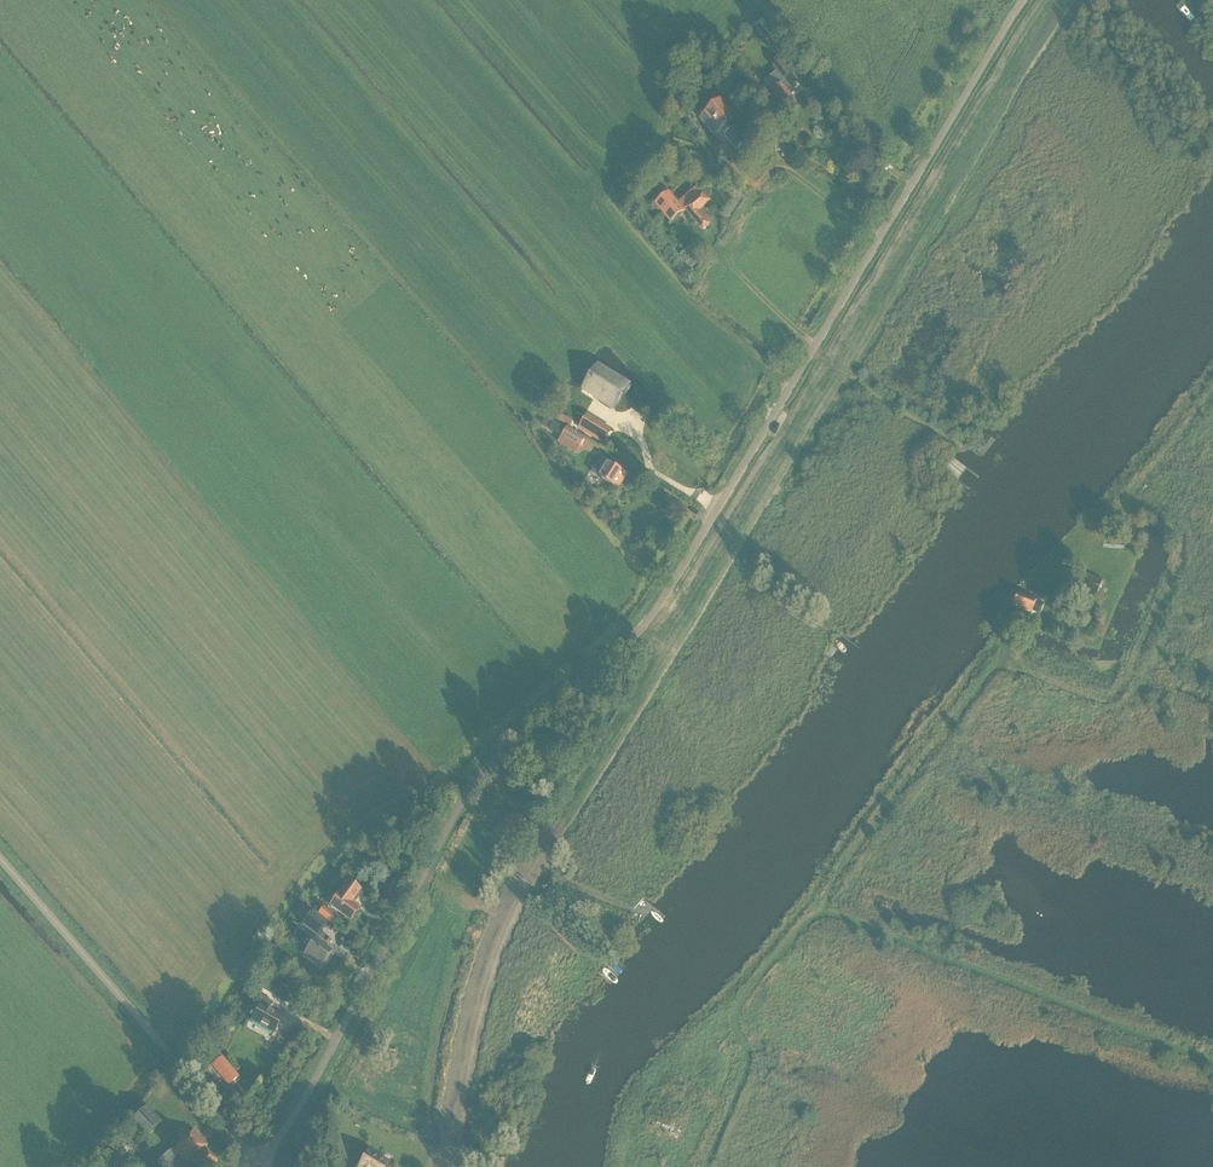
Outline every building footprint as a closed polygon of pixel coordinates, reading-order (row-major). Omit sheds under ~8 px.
[(777,34),(764,19),(756,26),(769,41),(777,34)] [(776,71),(763,82),(786,108),(795,100),(782,85),(793,76),(780,61),(773,67),(776,71)] [(740,114),(725,97),(700,119),(719,142),(720,142),(715,136),(721,130),(725,134),(724,135),(737,151),(746,143),(733,127),(732,128),(728,124),(740,114)] [(819,124),(812,133),(822,140),(828,130),(819,124)] [(669,193),(655,204),(671,223),(685,211),(703,231),(712,223),(702,209),(711,201),(703,192),(695,182),(681,194),(674,200),(669,193)] [(689,249),(680,252),(684,262),(692,259),(689,249)] [(616,394),(622,384),(602,371),(599,369),(594,376),(590,383),(585,391),(595,397),(597,395),(614,406),(620,396),(616,394)] [(584,420),(579,432),(605,442),(610,430),(584,420)] [(565,428),(555,421),(550,429),(560,436),(565,428)] [(586,439),(568,427),(562,437),(580,448),(586,439)] [(628,475),(622,471),(601,458),(591,473),(612,486),(613,486),(619,490),(628,475)] [(1103,580),(1083,572),(1076,590),(1095,598),(1103,580)] [(1036,601),(1018,594),(1014,605),(1032,612),(1040,615),(1044,605),(1036,601)] [(1085,605),(1064,596),(1059,609),(1079,617),(1085,605)] [(1089,619),(1094,608),(1086,605),(1081,616),(1089,619)] [(541,823),(534,817),(529,823),(536,829),(541,823)] [(348,883),(330,907),(350,921),(359,910),(350,903),(360,891),(348,883)] [(333,915),(323,907),(319,911),(329,920),(333,915)] [(312,912),(302,925),(318,937),(327,924),(312,912)] [(315,939),(304,954),(321,967),(332,952),(315,939)] [(251,1022),(274,1034),(282,1018),(269,1011),(273,1004),(259,996),(255,1003),(260,1005),(251,1022)] [(218,1070),(226,1081),(233,1075),(225,1064),(218,1070)] [(162,1122),(147,1107),(130,1124),(145,1139),(162,1122)] [(196,1166),(210,1166),(217,1161),(205,1147),(206,1146),(193,1131),(173,1150),(173,1149),(159,1163),(162,1166),(189,1166),(187,1164),(190,1161),(196,1166)] [(367,1153),(359,1166),(387,1166),(386,1166),(387,1165),(367,1153)]
